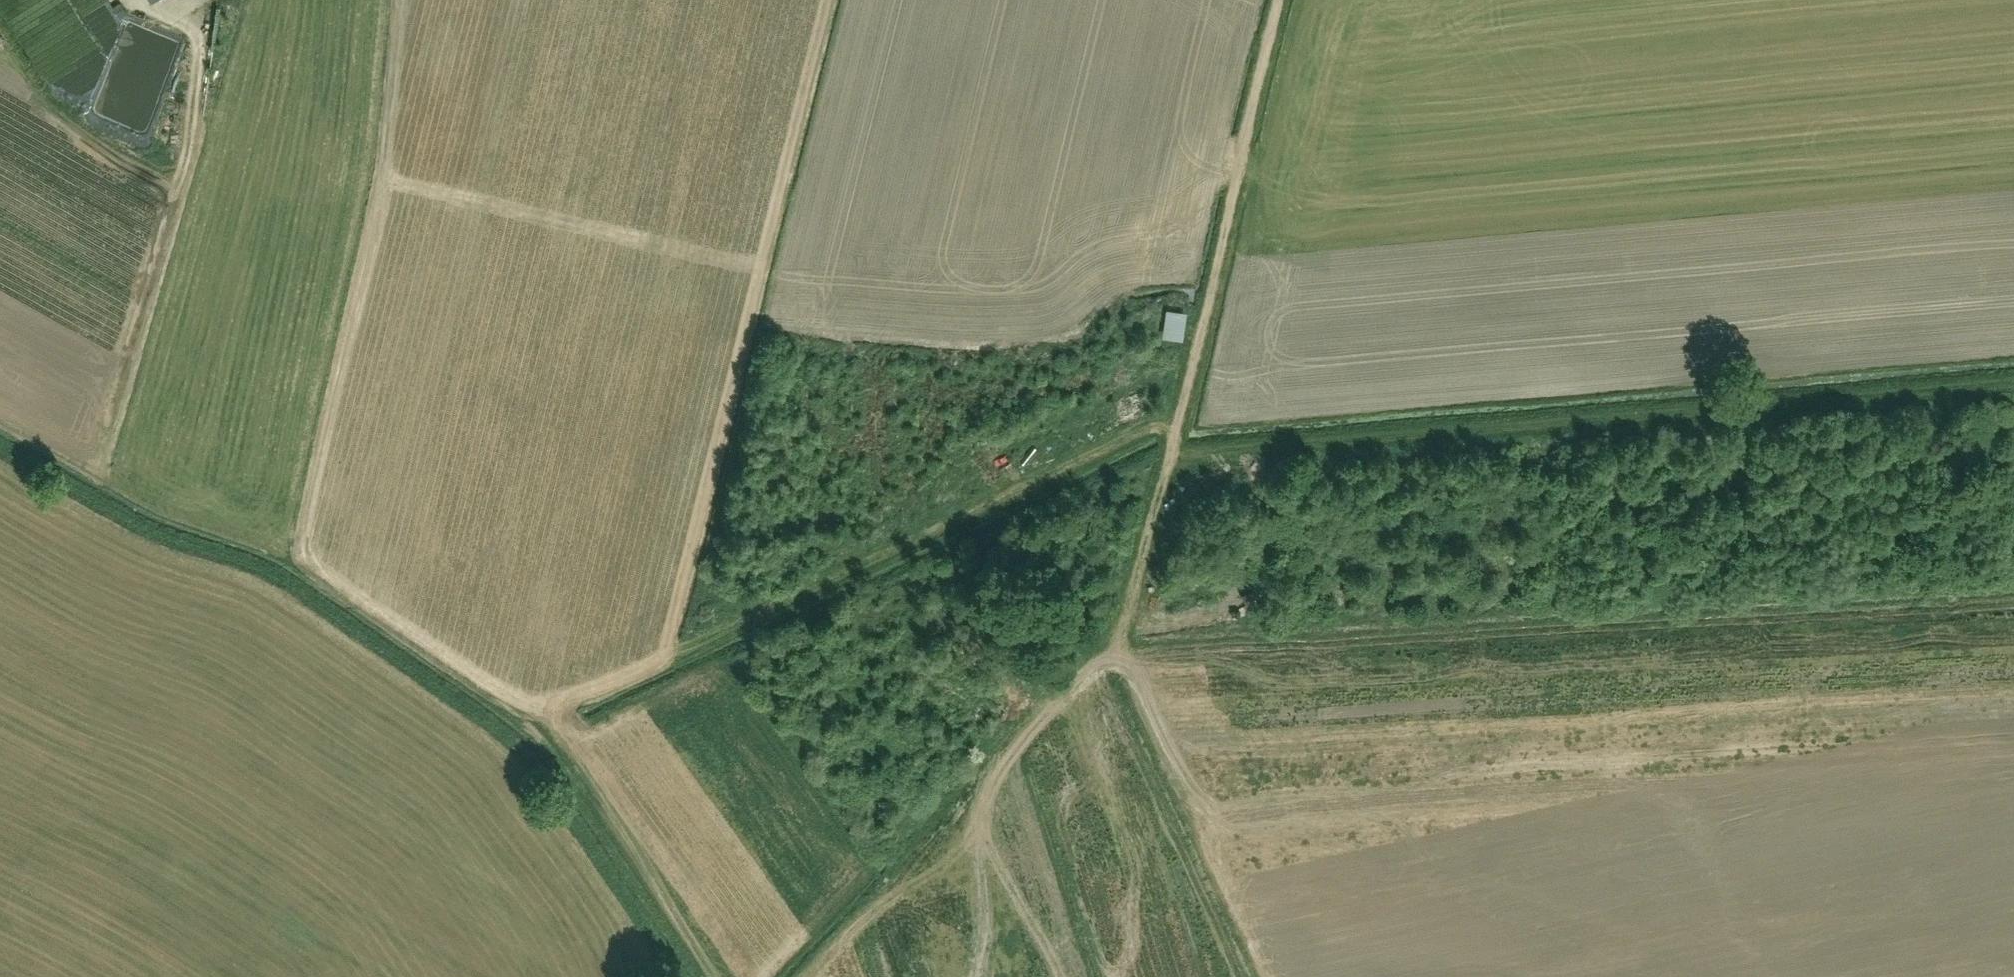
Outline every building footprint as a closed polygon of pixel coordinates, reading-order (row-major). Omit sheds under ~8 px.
[(1158,335),(1178,339),(1184,311),(1163,307),(1158,335)]
